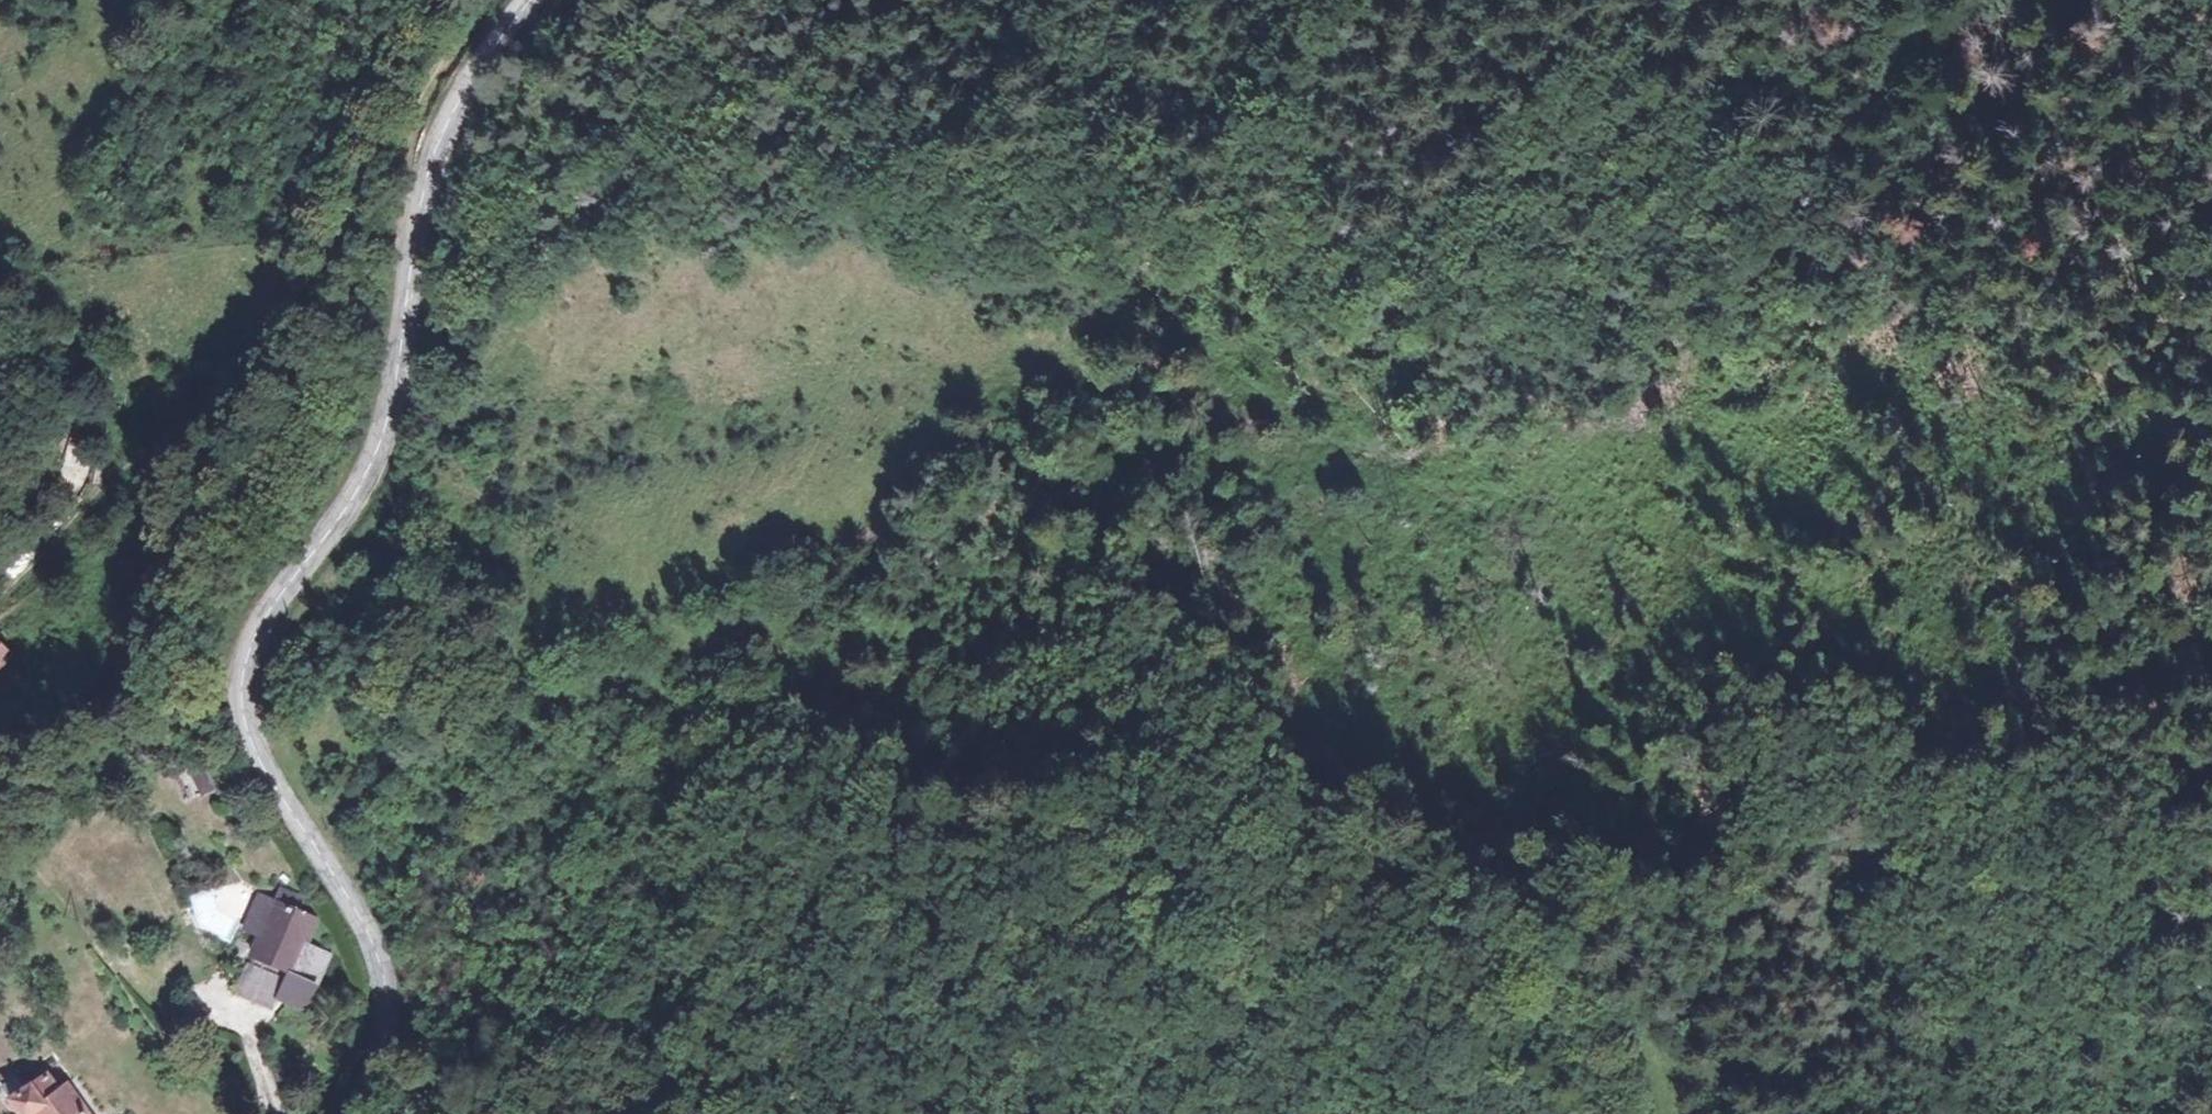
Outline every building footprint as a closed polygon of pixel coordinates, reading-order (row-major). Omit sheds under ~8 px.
[(217,790),(212,770),(193,775),(198,794),(217,790)] [(273,876),(239,945),(291,969),(315,918),(290,905),(298,888),(273,876)] [(286,983),(247,966),(236,991),(276,1007),(286,983)] [(74,1079),(51,1093),(38,1075),(16,1087),(11,1081),(0,1089),(0,1097),(13,1113),(97,1113),(74,1079)]
